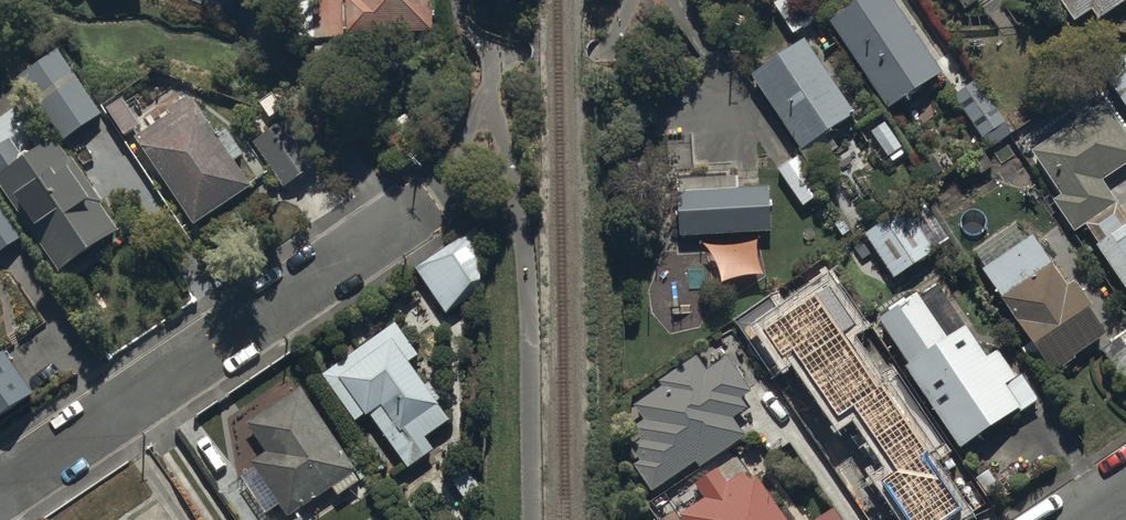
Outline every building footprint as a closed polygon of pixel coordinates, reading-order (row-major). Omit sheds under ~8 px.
[(341,0),(314,0),(314,31),(341,31),(341,0)] [(433,0),(347,0),(347,33),(434,32),(433,0)] [(793,33),(822,15),(812,0),(776,0),(773,2),(793,33)] [(894,0),(861,0),(831,21),(892,109),(945,73),(894,0)] [(1078,19),(1093,8),(1101,19),(1125,3),(1125,4),(1125,0),(1065,0),(1078,19)] [(805,38),(753,75),(815,164),(839,147),(828,132),(857,111),(805,38)] [(15,66),(60,130),(98,105),(53,40),(15,66)] [(1105,70),(1125,102),(1125,56),(1105,70)] [(1012,133),(978,80),(955,95),(990,148),(1012,133)] [(120,87),(103,97),(120,126),(137,116),(120,87)] [(192,214),(247,176),(231,152),(241,145),(219,112),(209,119),(190,90),(187,92),(184,89),(165,102),(168,106),(134,129),(192,214)] [(1033,150),(1071,205),(1061,212),(1074,232),(1085,224),(1125,285),(1125,214),(1103,181),(1125,165),(1125,131),(1105,101),(1033,150)] [(251,136),(282,182),(317,158),(286,112),(251,136)] [(904,148),(885,119),(871,128),(890,157),(904,148)] [(57,263),(117,223),(100,198),(105,194),(70,144),(65,147),(52,129),(16,154),(6,138),(0,142),(0,181),(57,263)] [(778,171),(803,206),(825,191),(800,155),(778,171)] [(678,179),(681,237),(772,232),(770,187),(739,189),(738,176),(678,179)] [(924,197),(865,235),(893,279),(936,252),(934,249),(950,239),(924,197)] [(479,224),(415,268),(447,313),(482,289),(479,224)] [(1033,234),(984,269),(1052,373),(1062,366),(1063,368),(1077,358),(1075,354),(1108,331),(1093,309),(1095,308),(1075,279),(1068,284),(1033,234)] [(912,363),(907,366),(961,449),(1020,410),(1022,413),(1040,401),(1022,373),(1018,376),(1000,348),(988,357),(940,283),(921,295),(920,292),(907,301),(905,297),(888,308),(890,311),(881,317),(912,363)] [(396,322),(322,374),(356,422),(365,415),(366,417),(371,414),(408,467),(434,449),(425,436),(450,419),(437,401),(441,399),(428,381),(424,384),(409,361),(418,354),(396,322)] [(1102,349),(1125,384),(1125,332),(1102,349)] [(0,344),(0,407),(31,385),(2,343),(0,344)] [(697,354),(659,381),(662,385),(634,405),(644,420),(632,428),(641,440),(630,448),(638,459),(634,463),(654,491),(696,461),(702,469),(748,436),(735,416),(749,406),(744,399),(755,390),(730,354),(708,370),(697,354)] [(825,427),(814,435),(863,507),(887,491),(891,497),(917,480),(909,468),(935,450),(889,384),(858,405),(833,369),(800,391),(825,427)] [(357,463),(298,380),(245,417),(264,444),(248,455),(252,461),(240,470),(265,507),(280,497),(289,510),(332,479),(337,486),(356,473),(351,467),(357,463)] [(759,474),(750,480),(744,471),(728,481),(719,468),(694,483),(703,496),(681,510),(687,519),(789,519),(759,474)] [(157,492),(117,519),(177,519),(157,492)] [(836,508),(818,519),(844,519),(836,508)] [(300,510),(285,519),(307,519),(300,510)]
